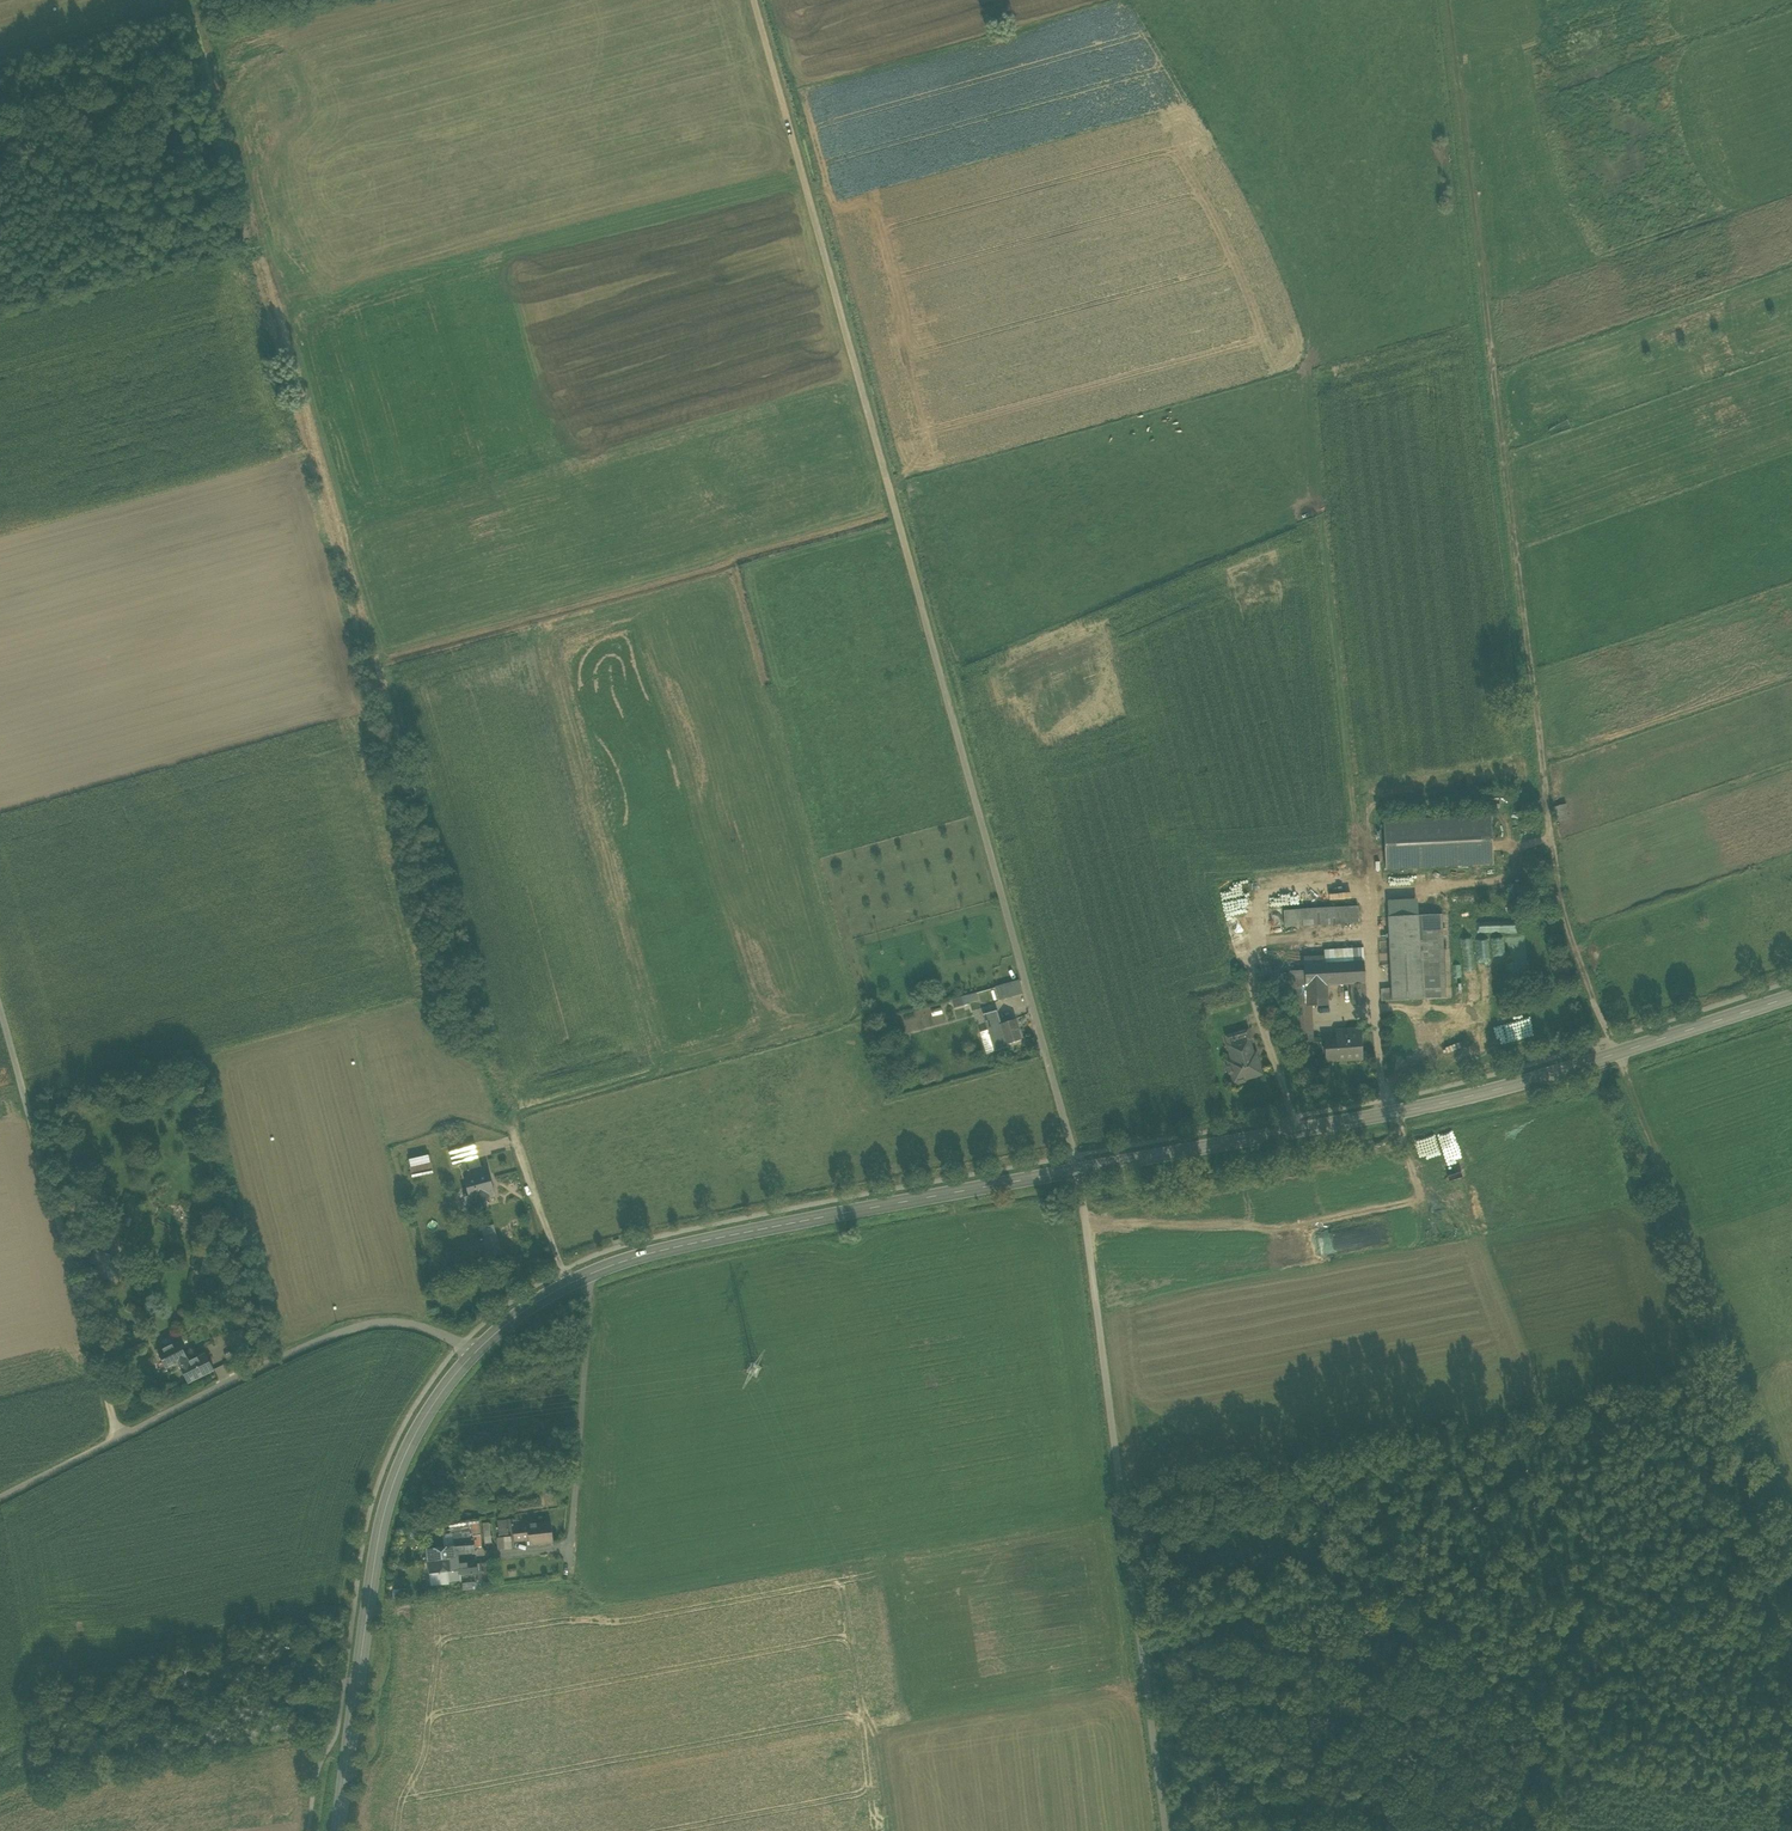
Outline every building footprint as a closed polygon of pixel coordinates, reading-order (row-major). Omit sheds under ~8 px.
[(1555,818),(1568,818),(1568,804),(1555,805),(1555,818)] [(1383,821),(1386,869),(1493,864),(1491,816),(1383,821)] [(1387,900),(1388,917),(1418,916),(1417,899),(1387,900)] [(1287,907),(1287,925),(1358,923),(1358,905),(1287,907)] [(1442,914),(1418,916),(1422,999),(1446,998),(1442,914)] [(1392,1001),(1422,999),(1418,916),(1388,917),(1392,988),(1392,1001)] [(1494,955),(1493,928),(1483,928),(1484,955),(1494,955)] [(1477,942),(1476,933),(1466,934),(1467,943),(1477,942)] [(1324,951),(1325,956),(1325,964),(1364,962),(1363,948),(1324,951)] [(1365,982),(1364,962),(1325,964),(1325,956),(1304,957),(1304,970),(1289,971),(1290,1007),(1311,1006),(1327,1005),(1326,984),(1350,983),(1351,1004),(1366,1003),(1365,982)] [(1023,995),(1019,981),(1018,981),(995,988),(999,1001),(1023,995)] [(1381,989),(1381,1001),(1392,1001),(1392,988),(1381,989)] [(978,1003),(975,993),(952,1000),(955,1010),(978,1003)] [(1313,1040),(1311,1006),(1290,1007),(1291,1041),(1313,1040)] [(985,1015),(987,1021),(994,1019),(998,1018),(995,1011),(985,1015)] [(1525,1015),(1430,1031),(1432,1044),(1481,1036),(1483,1050),(1529,1042),(1525,1015)] [(996,1025),(994,1019),(987,1021),(989,1027),(996,1025)] [(1015,1019),(1001,1024),(1007,1044),(1022,1039),(1015,1019)] [(1008,1046),(1007,1044),(1001,1024),(996,1025),(989,1027),(989,1029),(996,1050),(1008,1046)] [(996,1050),(989,1029),(980,1032),(986,1053),(996,1050)] [(1325,1040),(1326,1060),(1362,1058),(1360,1029),(1340,1030),(1340,1034),(1336,1034),(1337,1039),(1325,1040)] [(1225,1036),(1228,1046),(1248,1040),(1251,1040),(1248,1030),(1225,1036)] [(1340,1034),(1340,1030),(1324,1031),(1325,1040),(1337,1039),(1336,1034),(1340,1034)] [(1235,1081),(1238,1083),(1244,1081),(1245,1079),(1261,1074),(1255,1054),(1253,1055),(1248,1040),(1228,1046),(1233,1061),(1228,1062),(1229,1064),(1228,1066),(1230,1073),(1232,1074),(1234,1082),(1235,1081)] [(449,1152),(453,1166),(462,1164),(479,1159),(475,1145),(449,1152)] [(408,1160),(410,1168),(432,1164),(430,1155),(408,1160)] [(462,1164),(465,1175),(482,1170),(479,1159),(462,1164)] [(410,1168),(412,1177),(433,1173),(432,1164),(410,1168)] [(487,1169),(482,1170),(465,1175),(469,1190),(464,1191),(468,1203),(478,1200),(485,1204),(488,1197),(494,1196),(487,1169)] [(482,1233),(484,1238),(496,1235),(494,1224),(483,1227),(482,1233)] [(1138,1226),(1126,1226),(1127,1240),(1138,1240),(1138,1226)] [(484,1238),(488,1257),(501,1253),(496,1235),(484,1238)] [(204,1261),(200,1273),(209,1276),(213,1264),(204,1261)] [(113,1281),(117,1272),(99,1264),(96,1273),(113,1281)] [(141,1308),(129,1302),(125,1311),(137,1317),(140,1310),(141,1308)] [(148,1312),(140,1310),(137,1324),(145,1326),(148,1312)] [(235,1332),(237,1339),(253,1335),(251,1327),(235,1332)] [(257,1349),(253,1335),(237,1339),(241,1354),(257,1349)] [(178,1362),(180,1366),(189,1361),(180,1342),(173,1345),(173,1344),(163,1349),(163,1350),(158,1352),(166,1368),(178,1362)] [(180,1366),(188,1383),(203,1376),(214,1370),(206,1353),(189,1361),(180,1366)] [(497,1521),(498,1529),(508,1528),(507,1519),(497,1521)] [(472,1530),(474,1548),(482,1547),(479,1520),(471,1521),(472,1530)] [(450,1525),(451,1533),(453,1533),(453,1532),(472,1530),(471,1521),(450,1525)] [(482,1523),(485,1544),(492,1543),(490,1523),(482,1523)] [(530,1540),(531,1546),(553,1544),(551,1524),(528,1526),(530,1540)] [(514,1528),(515,1542),(530,1540),(528,1526),(514,1528)] [(416,1530),(406,1532),(407,1541),(417,1539),(416,1530)] [(427,1562),(458,1558),(457,1554),(475,1552),(474,1548),(472,1530),(453,1532),(453,1533),(455,1546),(444,1547),(426,1549),(427,1562)] [(455,1546),(453,1533),(451,1533),(443,1535),(444,1547),(455,1546)] [(497,1538),(498,1550),(512,1549),(511,1536),(497,1538)] [(429,1574),(448,1572),(458,1571),(459,1575),(477,1573),(476,1564),(476,1561),(458,1563),(458,1558),(427,1562),(429,1574)] [(490,1562),(476,1564),(477,1573),(491,1571),(492,1571),(490,1562)] [(460,1580),(459,1575),(458,1571),(448,1572),(449,1581),(460,1580)] [(476,1582),(477,1588),(493,1586),(491,1571),(477,1573),(478,1582),(476,1582)] [(463,1590),(476,1589),(475,1582),(463,1583),(463,1590)] [(405,1588),(394,1589),(393,1599),(406,1597),(405,1588)] [(299,1654),(298,1662),(292,1661),(292,1664),(298,1665),(297,1667),(309,1668),(311,1655),(299,1654)]
